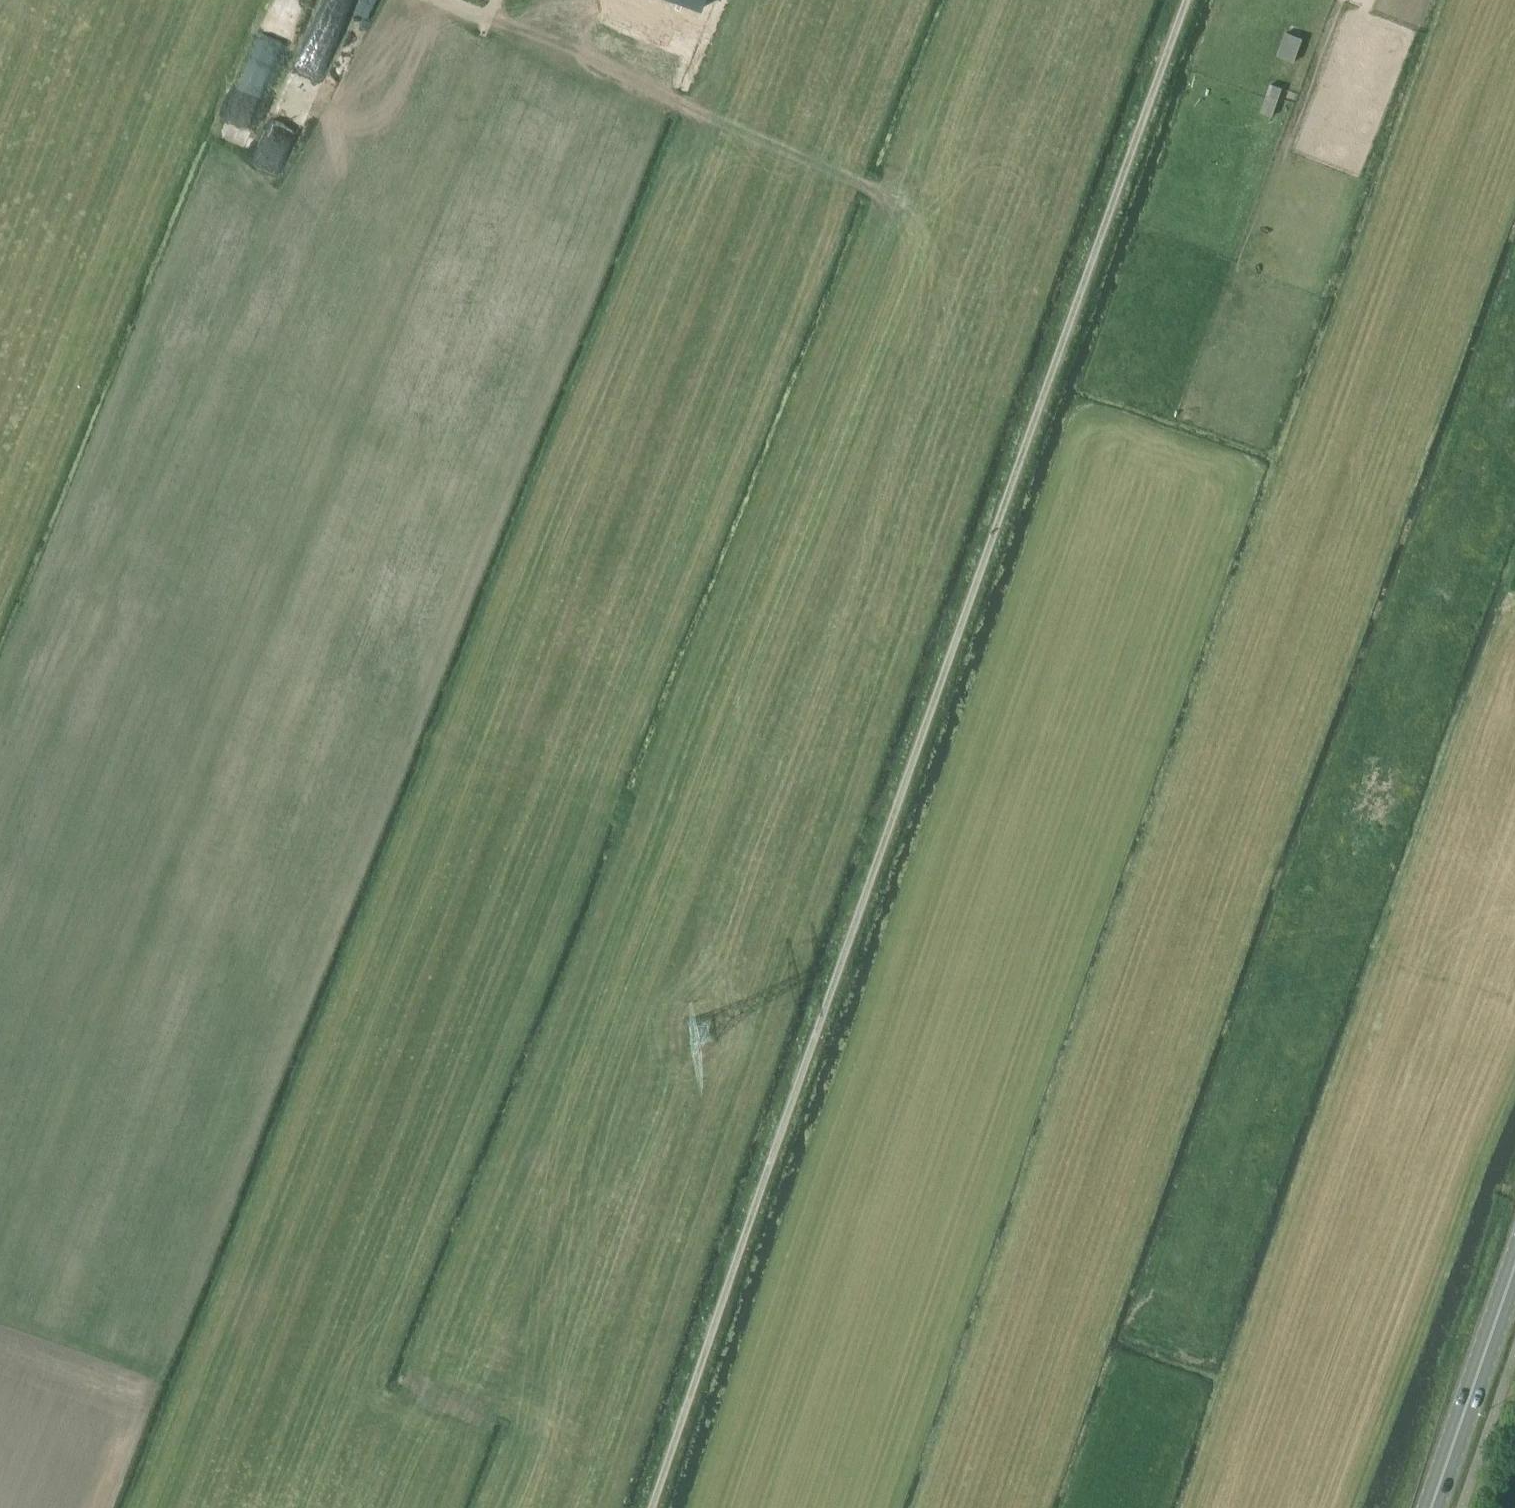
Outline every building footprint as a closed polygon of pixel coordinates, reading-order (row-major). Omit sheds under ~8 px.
[(1294,62),(1303,38),(1286,31),(1277,56),(1294,62)] [(1272,116),(1282,87),(1271,84),(1261,112),(1272,116)]
